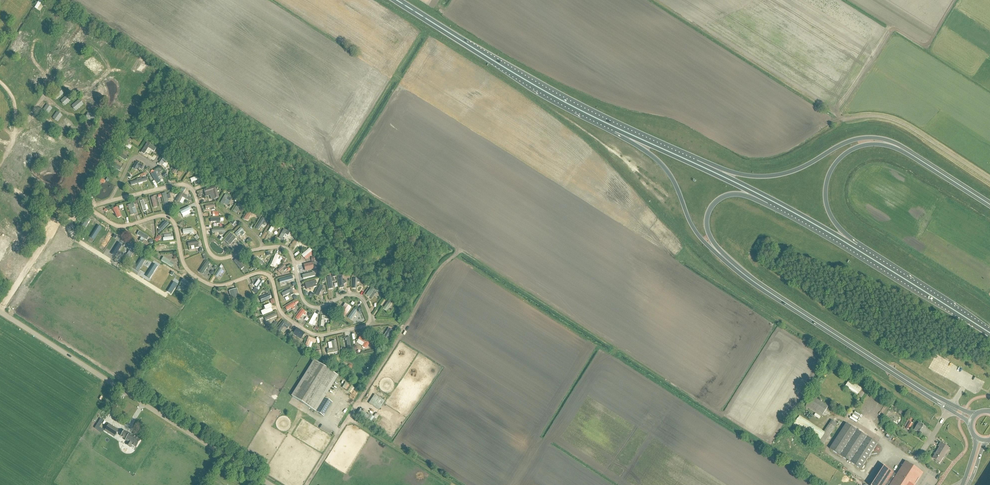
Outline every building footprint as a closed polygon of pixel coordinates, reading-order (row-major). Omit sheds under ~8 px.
[(28,21),(26,20),(28,15),(24,13),(18,27),(21,28),(22,27),(25,29),(28,21)] [(24,43),(22,42),(24,39),(19,35),(14,39),(21,46),(24,43)] [(51,69),(53,71),(55,67),(48,62),(43,71),(48,74),(51,69)] [(79,84),(81,82),(75,76),(73,78),(79,84)] [(96,84),(103,93),(106,91),(100,81),(96,84)] [(56,96),(53,103),(56,104),(57,102),(62,103),(64,99),(56,96)] [(74,114),(79,109),(74,104),(69,110),(74,114)] [(49,125),(54,119),(50,115),(44,121),(49,125)] [(61,125),(56,130),(60,133),(65,128),(61,125)] [(4,138),(8,138),(10,127),(6,126),(6,129),(2,129),(1,134),(5,134),(4,138)] [(76,133),(73,137),(70,135),(68,137),(73,141),(78,135),(76,133)] [(147,141),(139,154),(142,156),(153,163),(158,156),(160,157),(164,151),(147,141)] [(118,145),(113,154),(127,162),(128,160),(130,158),(132,157),(135,156),(118,145)] [(26,162),(31,165),(32,163),(34,164),(40,156),(33,151),(26,162)] [(160,157),(156,163),(162,168),(169,173),(178,160),(164,151),(160,157)] [(14,154),(9,165),(14,167),(19,156),(14,154)] [(113,154),(106,164),(122,174),(126,164),(127,162),(113,154)] [(58,168),(60,165),(51,158),(49,161),(58,168)] [(128,171),(126,177),(129,179),(145,171),(142,170),(146,164),(141,161),(139,160),(138,160),(137,160),(135,160),(134,161),(133,162),(132,163),(131,164),(130,165),(128,171)] [(106,164),(98,178),(114,189),(118,181),(122,174),(106,164)] [(145,171),(155,188),(168,185),(166,172),(161,169),(160,168),(158,168),(157,168),(153,171),(152,170),(145,171)] [(191,168),(181,183),(183,183),(185,184),(187,185),(189,186),(191,187),(193,188),(194,190),(195,192),(218,185),(191,168)] [(129,179),(126,181),(136,193),(155,188),(145,171),(129,179)] [(6,184),(12,176),(9,174),(3,181),(6,184)] [(98,178),(79,210),(84,207),(89,204),(95,202),(101,201),(107,199),(111,194),(114,189),(98,178)] [(218,185),(195,192),(196,194),(197,197),(199,205),(217,203),(225,190),(218,185)] [(178,188),(160,192),(165,214),(167,215),(181,188),(179,188),(178,188)] [(181,188),(167,215),(168,215),(172,213),(194,203),(193,198),(192,196),(191,194),(190,192),(189,191),(187,190),(185,189),(183,188),(181,188)] [(217,203),(216,204),(217,207),(220,210),(223,207),(230,212),(239,199),(227,191),(225,190),(217,203)] [(160,192),(148,195),(153,216),(157,214),(159,214),(161,214),(163,214),(165,214),(160,192)] [(148,195),(137,198),(143,219),(153,216),(148,195)] [(137,198),(123,201),(129,223),(143,219),(137,198)] [(239,199),(230,212),(236,216),(242,220),(251,206),(239,199)] [(194,203),(172,213),(200,231),(194,203)] [(217,203),(199,205),(202,218),(230,217),(225,214),(220,210),(217,207),(216,204),(217,203)] [(251,206),(242,220),(247,225),(252,229),(262,214),(251,206)] [(117,207),(112,210),(117,220),(122,218),(117,207)] [(262,214),(252,229),(257,234),(259,236),(261,238),(272,220),(262,214)] [(230,217),(202,218),(205,229),(227,228),(233,219),(230,217)] [(158,218),(155,220),(156,236),(159,236),(171,223),(170,221),(168,220),(167,220),(165,219),(164,218),(162,218),(160,218),(158,218)] [(227,228),(205,229),(206,236),(211,235),(221,242),(228,233),(233,232),(240,225),(233,219),(227,228)] [(155,220),(135,226),(154,240),(156,236),(155,220)] [(272,220),(261,238),(263,242),(264,246),(270,245),(282,226),(272,220)] [(94,222),(81,241),(93,248),(106,229),(94,222)] [(156,236),(154,240),(154,244),(157,243),(176,241),(173,229),(173,227),(172,226),(172,224),(171,223),(159,236),(156,236)] [(233,232),(232,233),(247,249),(249,249),(257,241),(256,239),(254,237),(247,231),(240,225),(233,232)] [(121,229),(116,235),(117,236),(128,243),(140,250),(141,251),(154,244),(154,240),(135,226),(126,229),(123,229),(121,229)] [(282,226),(270,245),(279,245),(282,245),(284,246),(286,247),(289,248),(297,236),(293,233),(282,226)] [(228,233),(221,242),(229,248),(232,253),(234,253),(240,251),(247,249),(232,233),(233,232),(228,233)] [(99,247),(104,250),(111,238),(107,236),(99,247)] [(297,236),(289,248),(291,250),(293,252),(294,255),(295,258),(312,245),(297,236)] [(203,240),(181,243),(184,256),(185,260),(206,252),(205,250),(204,247),(203,240)] [(121,241),(111,255),(115,258),(125,244),(121,241)] [(154,244),(141,251),(148,255),(179,253),(176,241),(157,243),(154,244)] [(128,243),(115,262),(123,267),(127,269),(140,250),(128,243)] [(312,245),(295,258),(297,266),(332,258),(315,247),(312,245)] [(276,250),(265,272),(268,273),(271,275),(290,258),(290,256),(289,255),(287,253),(286,252),(284,251),(283,250),(281,250),(279,249),(276,250)] [(140,250),(127,269),(138,276),(151,257),(148,255),(141,251),(140,250)] [(249,253),(241,255),(258,271),(260,271),(262,271),(264,271),(265,272),(276,250),(267,250),(258,252),(249,253)] [(206,252),(185,260),(187,264),(190,268),(193,272),(196,275),(209,256),(207,254),(206,252)] [(179,253),(148,255),(151,257),(163,264),(171,270),(183,265),(181,261),(180,257),(179,253)] [(209,256),(196,275),(199,277),(202,279),(206,280),(209,281),(220,262),(220,261),(217,260),(214,259),(211,258),(209,256)] [(151,257),(138,276),(150,284),(163,264),(151,257)] [(290,258),(271,275),(272,277),(274,280),(294,275),(290,259),(290,258)] [(332,258),(297,266),(299,276),(327,269),(334,258),(332,258)] [(327,269),(324,274),(329,300),(339,296),(334,258),(327,269)] [(352,270),(334,258),(339,296),(345,294),(347,293),(350,292),(352,270)] [(220,262),(209,281),(213,282),(217,283),(221,283),(225,282),(231,280),(220,262)] [(163,264),(150,284),(161,291),(174,271),(163,264)] [(327,269),(299,276),(301,284),(321,278),(327,269)] [(352,270),(350,292),(353,292),(357,293),(359,294),(362,296),(372,282),(360,275),(352,270)] [(174,271),(161,291),(172,298),(185,278),(178,274),(174,271)] [(321,278),(311,300),(318,305),(320,304),(329,300),(324,274),(321,278)] [(258,276),(245,280),(254,298),(268,278),(266,277),(263,276),(260,275),(258,276)] [(294,275),(274,280),(275,282),(275,284),(277,293),(297,286),(294,275)] [(185,278),(172,298),(176,300),(184,305),(197,286),(185,278)] [(254,298),(245,312),(274,299),(271,285),(270,283),(270,281),(269,280),(268,278),(254,298)] [(321,278),(301,284),(303,295),(311,300),(321,278)] [(245,280),(235,284),(244,314),(245,312),(254,298),(245,280)] [(372,282),(362,296),(364,298),(366,300),(367,302),(368,304),(371,313),(371,315),(387,292),(372,282)] [(214,287),(211,295),(222,301),(243,315),(244,314),(235,284),(226,287),(223,287),(220,287),(217,287),(214,287)] [(297,286),(277,293),(279,303),(280,306),(281,309),(299,298),(299,296),(297,286)] [(346,298),(323,308),(332,313),(344,321),(358,299),(355,297),(352,297),(349,297),(346,298)] [(299,298),(281,309),(283,311),(285,314),(287,316),(289,318),(292,320),(303,304),(302,303),(301,301),(300,300),(299,298)] [(244,314),(243,315),(253,321),(277,311),(276,308),(275,304),(274,299),(245,312),(244,314)] [(358,299),(344,321),(353,326),(361,325),(362,324),(364,323),(365,322),(366,321),(366,319),(367,318),(367,316),(366,315),(363,306),(363,304),(361,302),(360,300),(358,299)] [(381,310),(385,313),(393,301),(388,299),(381,310)] [(303,304),(292,320),(304,327),(315,309),(312,309),(309,308),(306,306),(303,304)] [(320,309),(318,333),(321,333),(323,333),(330,332),(332,313),(323,308),(322,308),(320,309)] [(315,309),(304,327),(310,331),(314,332),(318,333),(320,309),(318,309),(315,309)] [(278,311),(254,321),(272,333),(283,318),(281,316),(279,314),(278,311)] [(332,313),(330,332),(353,326),(344,321),(332,313)] [(283,318),(272,333),(286,342),(296,327),(285,320),(283,318)] [(367,327),(367,336),(386,347),(397,328),(390,326),(386,325),(381,325),(378,325),(374,325),(371,326),(367,327)] [(296,327),(286,342),(302,352),(308,335),(296,327)] [(358,330),(349,332),(353,356),(384,350),(386,347),(367,336),(367,327),(362,329),(358,330)] [(349,332),(336,335),(340,359),(353,356),(349,332)] [(322,338),(319,338),(323,362),(340,359),(336,335),(324,338),(322,338)] [(315,344),(316,340),(308,337),(305,346),(308,347),(310,342),(315,344)] [(324,417),(332,403),(324,398),(338,376),(315,361),(292,397),(324,417)] [(858,395),(862,389),(849,381),(845,387),(858,395)] [(351,394),(354,389),(347,385),(344,390),(351,394)] [(840,387),(838,390),(848,397),(851,393),(840,387)] [(379,410),(385,402),(375,395),(369,403),(379,410)] [(822,417),(828,407),(812,396),(805,407),(822,417)] [(824,432),(799,416),(793,426),(819,442),(824,445),(837,424),(832,420),(824,432)] [(900,432),(905,427),(901,423),(896,428),(900,432)] [(922,434),(926,428),(919,423),(914,430),(917,432),(918,431),(922,434)] [(119,431),(109,424),(104,432),(114,438),(119,431)] [(861,470),(877,444),(846,424),(829,449),(861,470)] [(125,429),(121,434),(126,438),(129,440),(127,443),(131,445),(133,443),(137,446),(142,439),(130,432),(128,431),(126,429),(125,429)] [(945,456),(950,449),(941,443),(938,447),(940,448),(933,459),(940,463),(943,458),(944,455),(945,456)] [(922,472),(905,462),(897,475),(884,467),(872,484),(914,484),(922,472)]
